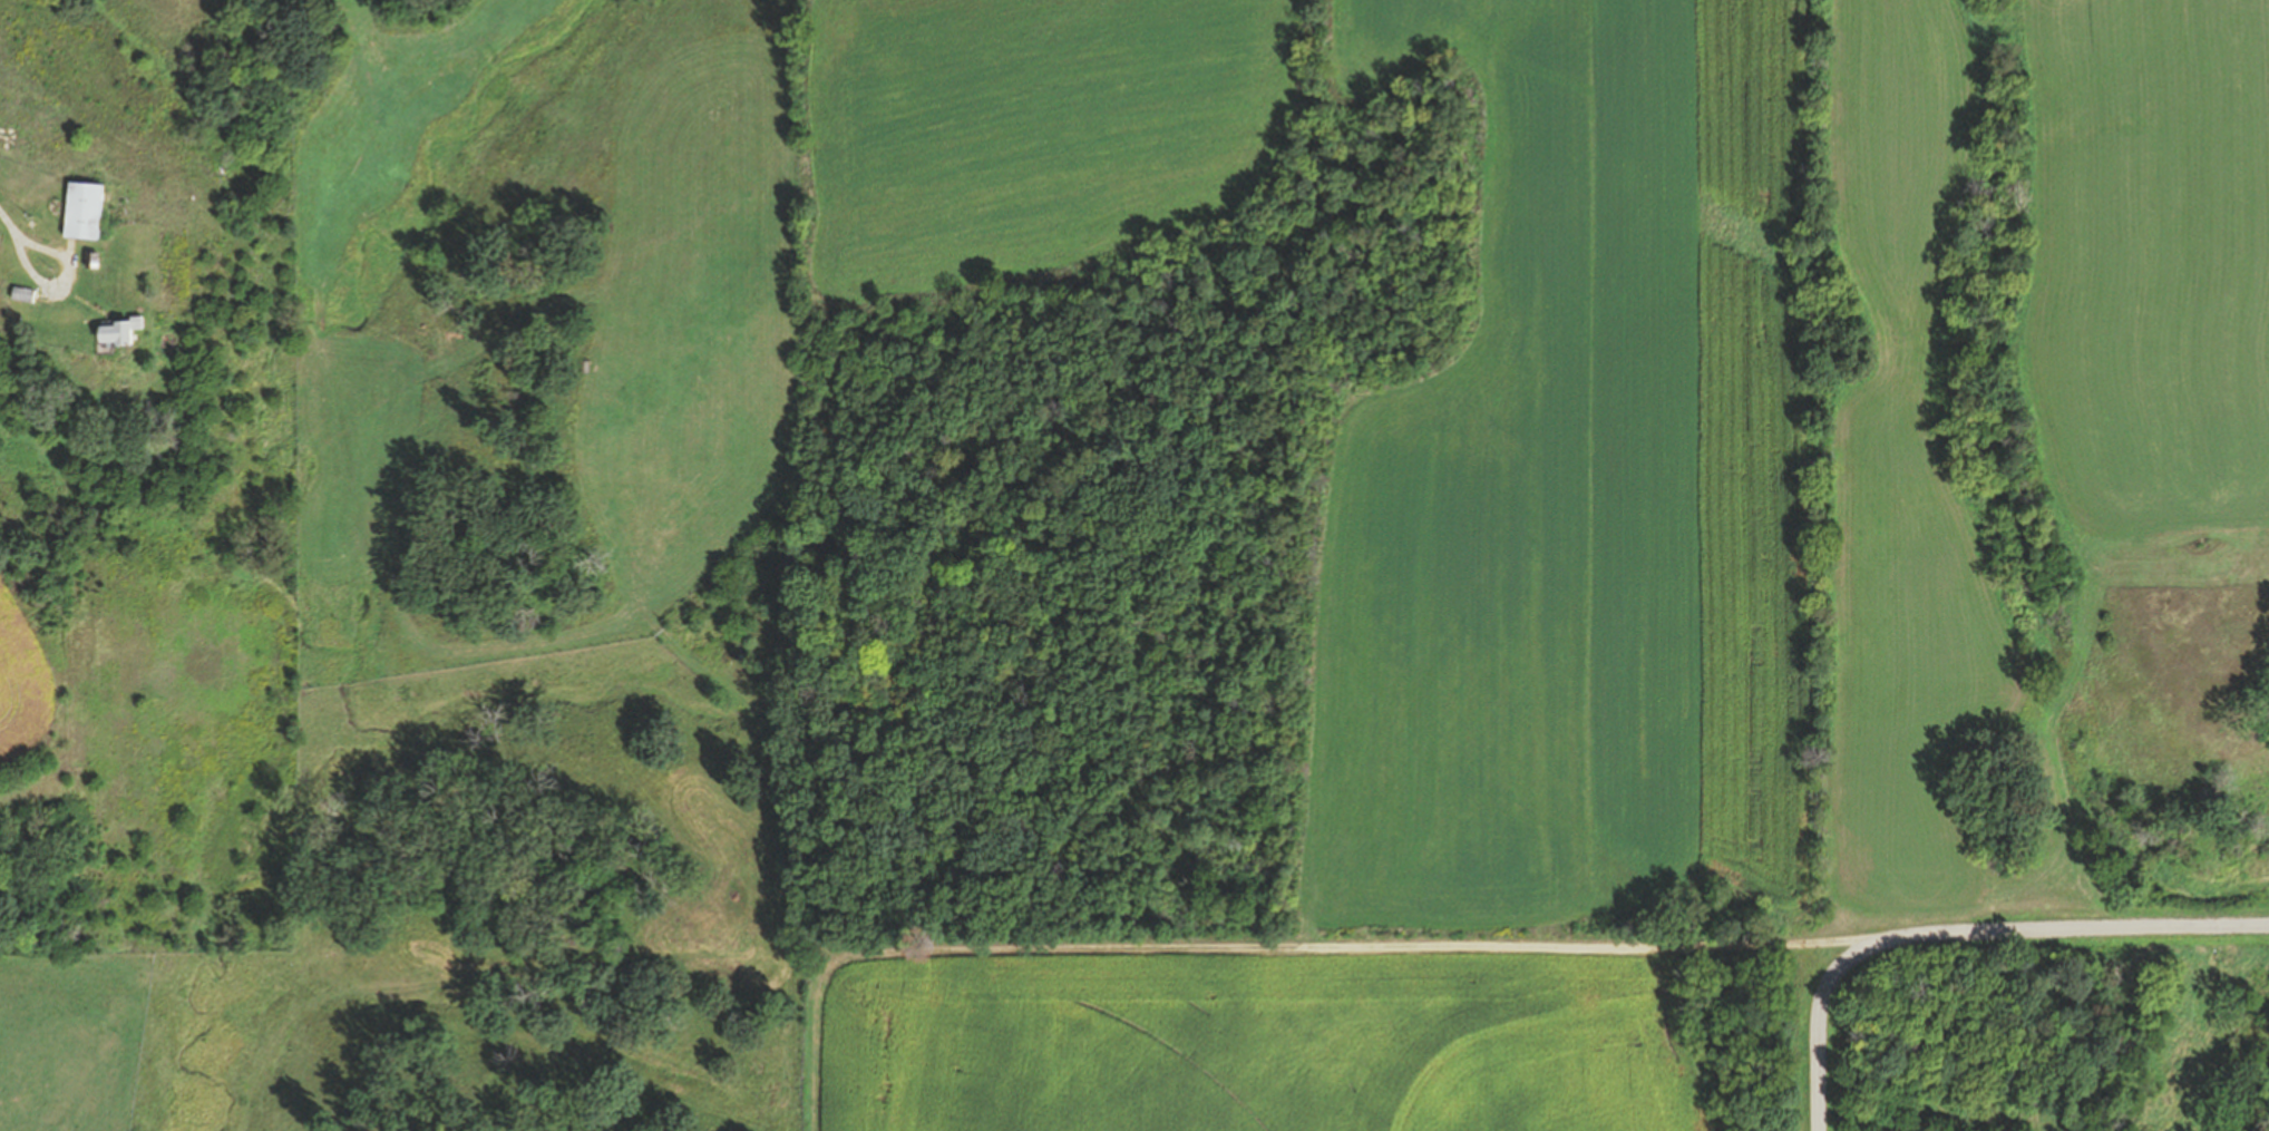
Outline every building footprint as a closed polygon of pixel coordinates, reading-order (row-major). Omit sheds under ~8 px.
[(99,238),(101,182),(66,181),(64,237),(99,238)] [(33,306),(36,291),(13,286),(10,301),(33,306)] [(96,345),(135,345),(135,334),(141,334),(141,319),(96,319),(96,345)]
